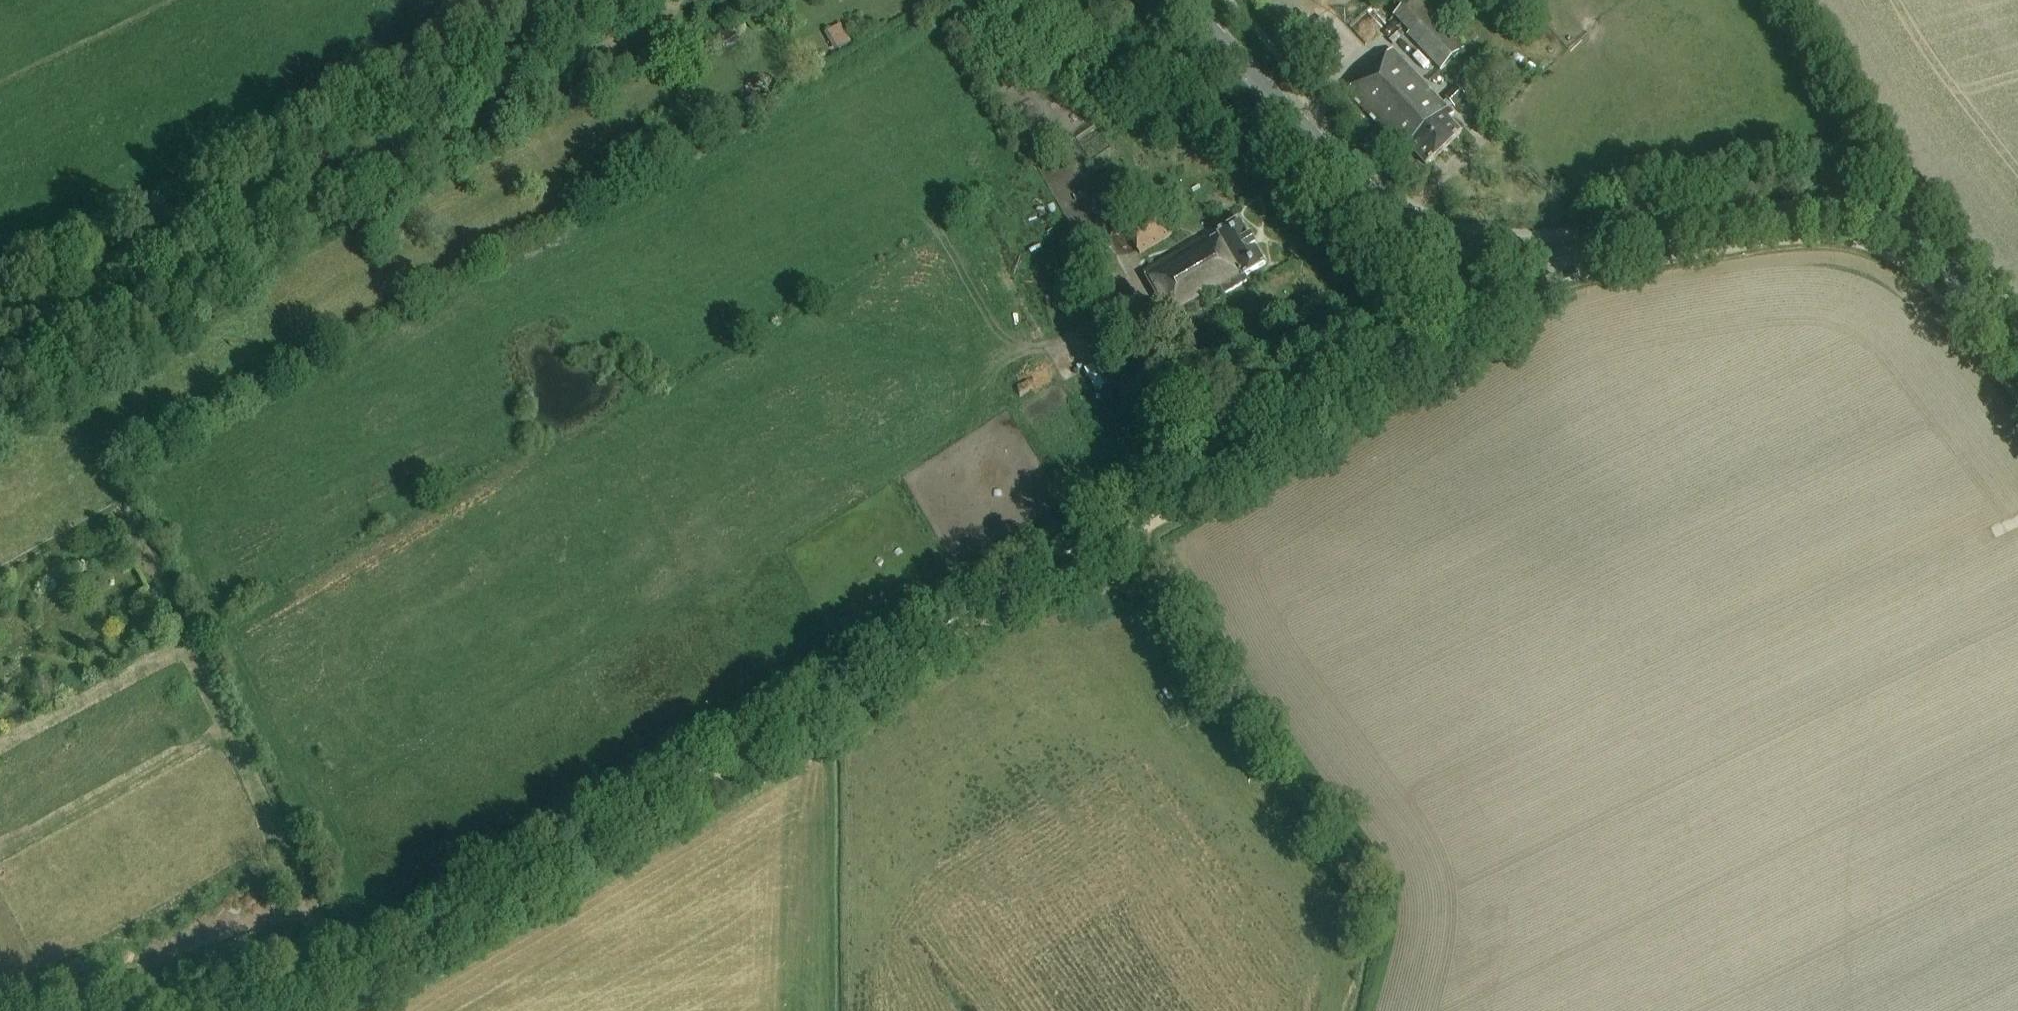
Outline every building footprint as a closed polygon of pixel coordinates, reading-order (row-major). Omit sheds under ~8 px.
[(1394,19),(1409,35),(1405,39),(1441,74),(1464,51),(1415,0),(1413,0),(1394,19)] [(1326,16),(1306,34),(1317,46),(1337,28),(1326,16)] [(828,30),(838,48),(855,38),(845,20),(828,30)] [(1453,116),(1392,52),(1346,96),(1403,155),(1409,149),(1427,167),(1461,134),(1448,121),(1453,116)] [(1457,87),(1445,98),(1455,108),(1466,96),(1457,87)] [(1157,211),(1127,229),(1143,256),(1173,237),(1157,211)] [(1206,234),(1143,273),(1175,326),(1224,296),(1225,298),(1250,283),(1247,277),(1267,265),(1242,224),(1211,243),(1206,234)]
